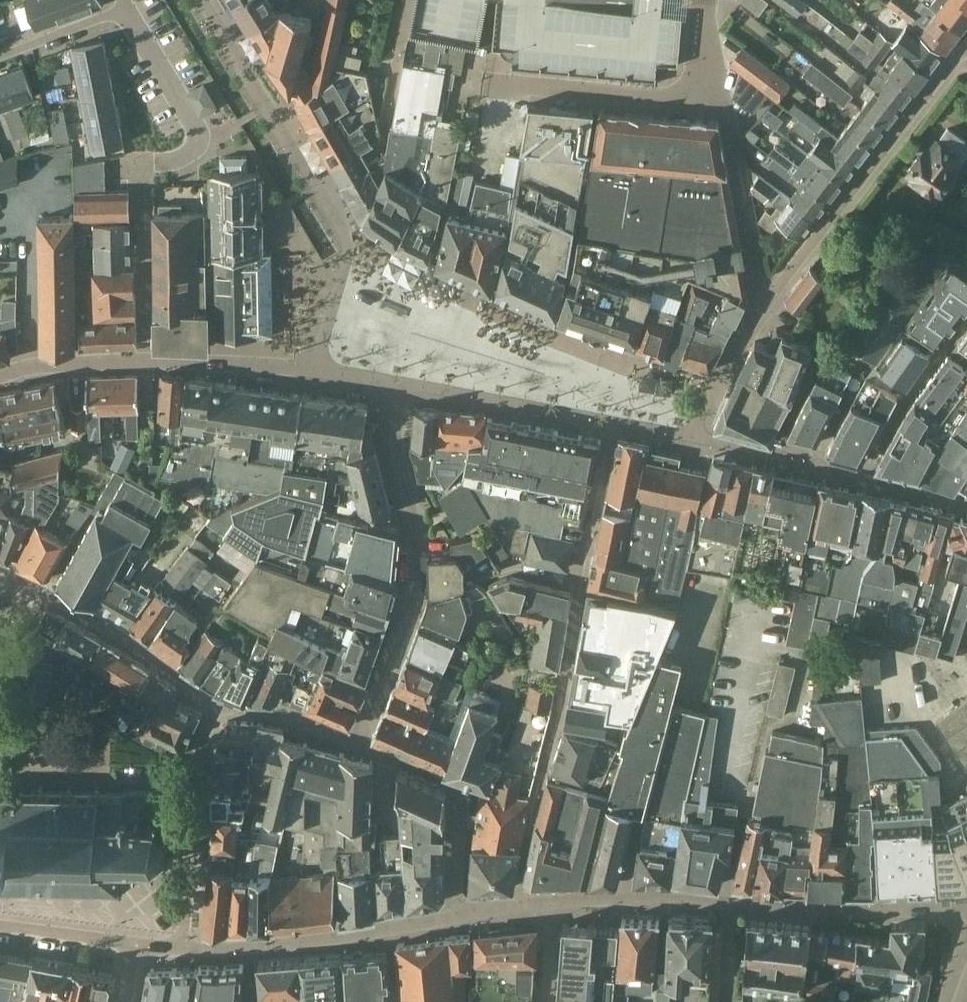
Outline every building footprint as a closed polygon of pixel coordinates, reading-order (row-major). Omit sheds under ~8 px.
[(38,33),(105,8),(102,0),(25,0),(38,33)] [(273,0),(241,0),(232,5),(248,31),(279,11),(273,0)] [(248,31),(296,103),(329,84),(332,84),(350,0),(327,0),(311,73),(301,59),(312,18),(283,9),(282,13),(279,11),(248,31)] [(409,34),(478,47),(487,0),(416,0),(414,11),(411,27),(409,34)] [(493,48),(502,49),(502,50),(513,51),(512,63),(511,71),(512,71),(513,69),(540,71),(540,73),(541,73),(541,71),(569,74),(569,76),(570,76),(570,74),(598,76),(597,78),(599,79),(599,76),(626,79),(626,81),(627,81),(627,79),(655,81),(655,84),(656,84),(657,76),(658,64),(669,65),(669,64),(678,65),(682,16),(676,16),(677,0),(497,0),(493,48)] [(768,1),(767,0),(739,0),(758,14),(768,1)] [(808,3),(804,0),(777,0),(797,16),(808,3)] [(916,14),(899,0),(890,0),(886,5),(909,23),(916,14)] [(966,21),(966,6),(959,0),(946,0),(943,3),(940,0),(935,0),(930,6),(937,11),(961,29),(966,21)] [(946,48),(961,29),(937,11),(929,22),(923,17),(917,25),(946,48)] [(901,55),(926,74),(943,52),(912,28),(905,36),(911,41),(901,55)] [(894,43),(880,32),(873,41),(861,31),(855,39),(881,59),(894,43)] [(874,68),(881,59),(855,39),(848,49),(874,68)] [(77,71),(108,66),(103,40),(72,45),(77,71)] [(764,88),(777,72),(744,46),(730,63),(741,71),(764,88)] [(914,89),(926,74),(901,55),(896,61),(890,56),(883,66),(914,89)] [(380,185),(362,220),(397,245),(419,199),(423,189),(427,181),(435,137),(438,118),(446,71),(404,63),(392,127),(390,127),(384,165),(386,167),(380,185)] [(845,105),(850,99),(854,94),(812,63),(804,74),(845,105)] [(10,104),(34,95),(23,65),(0,74),(0,77),(10,104)] [(58,82),(71,80),(69,66),(56,68),(58,82)] [(82,96),(113,90),(108,66),(77,71),(82,96)] [(858,89),(864,80),(867,77),(853,66),(844,78),(858,89)] [(900,108),(914,89),(883,66),(879,71),(884,76),(875,88),(900,108)] [(45,84),(58,82),(56,68),(43,71),(45,84)] [(768,92),(764,88),(741,71),(734,95),(754,110),(768,92)] [(764,88),(768,92),(778,100),(791,83),(777,72),(764,88)] [(10,104),(0,77),(0,108),(10,104)] [(199,116),(218,106),(204,81),(186,92),(199,116)] [(342,109),(329,84),(296,103),(310,129),(342,109)] [(900,108),(875,88),(869,84),(862,93),(868,97),(860,107),(886,126),(900,108)] [(87,121),(118,115),(113,90),(82,96),(87,121)] [(800,119),(818,132),(823,125),(795,103),(789,110),(800,119)] [(507,251),(497,292),(555,319),(565,292),(566,278),(595,109),(531,104),(504,250),(507,251)] [(332,167),(373,143),(350,105),(342,109),(310,129),(332,167)] [(872,144),(886,126),(860,107),(846,125),(872,144)] [(11,124),(21,121),(16,109),(6,113),(11,124)] [(469,109),(468,128),(490,129),(491,110),(469,109)] [(54,127),(68,124),(65,110),(51,113),(54,127)] [(640,114),(599,110),(575,265),(557,319),(595,332),(636,347),(653,299),(680,309),(692,279),(729,294),(745,303),(749,293),(719,121),(640,114)] [(118,115),(87,121),(92,149),(123,143),(118,115)] [(419,199),(397,245),(428,260),(441,205),(446,206),(462,124),(438,118),(435,137),(427,181),(423,189),(419,199)] [(811,141),(818,132),(800,119),(793,127),(811,141)] [(15,137),(26,133),(21,121),(11,125),(15,137)] [(68,124),(54,127),(56,141),(70,138),(68,124)] [(857,163),(872,144),(846,125),(838,135),(829,128),(823,136),(857,163)] [(33,128),(35,140),(55,137),(53,126),(33,128)] [(751,128),(746,133),(754,139),(758,134),(751,128)] [(843,182),(857,163),(823,136),(816,145),(825,152),(817,162),(843,182)] [(958,170),(949,164),(957,152),(942,142),(925,166),(914,160),(906,172),(911,176),(908,180),(923,189),(929,180),(944,190),(958,170)] [(843,182),(817,162),(808,173),(806,172),(807,171),(775,146),(770,153),(774,157),(789,168),(794,173),(803,180),(829,200),(843,182)] [(369,163),(362,149),(332,167),(362,220),(380,185),(386,167),(384,165),(386,152),(369,163)] [(506,153),(500,184),(514,187),(520,155),(506,153)] [(18,183),(17,156),(0,161),(0,188),(18,183)] [(246,171),(246,156),(221,157),(221,171),(211,171),(213,256),(216,256),(217,337),(256,336),(273,336),(271,255),(259,255),(257,170),(246,171)] [(782,177),(789,168),(774,157),(768,165),(782,177)] [(106,159),(74,165),(76,192),(107,191),(106,159)] [(460,202),(466,171),(456,169),(450,200),(460,202)] [(466,171),(460,202),(468,204),(474,173),(466,171)] [(815,218),(829,200),(803,180),(794,173),(789,180),(798,187),(789,198),(815,218)] [(815,218),(789,198),(758,174),(750,183),(751,191),(763,201),(767,196),(782,207),(774,217),(800,237),(815,218)] [(506,227),(514,188),(479,180),(470,219),(449,214),(436,264),(493,290),(507,228),(506,227)] [(76,220),(129,219),(129,190),(107,191),(76,192),(76,220)] [(159,214),(153,213),(154,317),(153,317),(154,349),(209,351),(209,312),(207,313),(205,214),(182,213),(181,205),(159,205),(159,214)] [(41,352),(75,349),(74,215),(39,216),(41,352)] [(95,242),(130,241),(130,221),(95,222),(95,242)] [(130,241),(95,242),(96,267),(131,265),(130,241)] [(966,308),(966,270),(952,259),(905,325),(934,348),(947,332),(948,333),(959,319),(958,318),(962,313),(963,314),(966,308)] [(803,311),(827,278),(810,266),(786,299),(803,311)] [(81,349),(138,345),(136,295),(134,269),(91,271),(92,291),(88,291),(89,323),(79,323),(81,349)] [(387,290),(406,292),(408,276),(389,274),(387,290)] [(679,313),(665,357),(682,362),(695,324),(696,319),(694,318),(697,308),(702,310),(709,313),(721,291),(692,279),(679,313)] [(715,315),(729,294),(721,291),(709,313),(702,310),(697,308),(694,318),(696,319),(695,324),(709,329),(714,316),(715,315)] [(746,303),(745,303),(729,294),(715,315),(714,316),(709,329),(695,324),(682,362),(710,371),(734,323),(737,324),(746,303)] [(653,299),(636,347),(665,357),(679,313),(680,309),(653,299)] [(879,361),(903,311),(886,303),(862,353),(879,361)] [(493,328),(498,317),(482,311),(478,321),(493,328)] [(11,359),(7,345),(18,344),(17,321),(3,322),(3,330),(0,331),(0,362),(11,359)] [(356,348),(393,351),(394,325),(358,322),(356,348)] [(958,343),(966,350),(966,331),(958,343)] [(789,401),(812,346),(782,335),(776,351),(755,341),(737,375),(738,375),(727,401),(726,401),(715,426),(772,442),(776,427),(789,401)] [(906,387),(930,355),(904,336),(881,370),(906,387)] [(467,378),(475,345),(445,338),(444,344),(421,339),(418,356),(454,364),(451,378),(418,370),(416,379),(452,387),(455,376),(467,378)] [(947,357),(909,408),(877,467),(901,473),(966,372),(966,371),(947,357)] [(470,390),(527,398),(530,375),(491,369),(489,381),(472,379),(470,390)] [(901,473),(937,483),(966,431),(966,372),(901,473)] [(183,420),(186,377),(160,375),(158,418),(183,420)] [(100,412),(112,411),(111,376),(88,377),(89,412),(90,439),(101,439),(100,412)] [(111,376),(112,411),(126,411),(127,439),(139,439),(138,410),(137,376),(111,376)] [(817,443),(844,389),(818,376),(787,436),(817,443)] [(214,381),(186,377),(183,420),(181,447),(168,446),(159,473),(198,480),(207,424),(212,383),(214,383),(214,381)] [(69,379),(54,381),(54,380),(0,391),(0,404),(8,441),(65,430),(58,397),(70,394),(69,379)] [(296,441),(302,396),(214,383),(212,383),(207,424),(198,480),(268,492),(281,487),(287,454),(295,454),(296,441)] [(881,385),(867,410),(852,404),(828,451),(862,460),(898,394),(881,385)] [(376,451),(362,453),(363,444),(368,404),(302,394),(302,396),(296,441),(295,454),(287,454),(281,487),(268,492),(233,507),(236,517),(265,538),(306,552),(317,510),(323,512),(323,510),(326,498),(360,507),(391,513),(376,451)] [(412,421),(415,403),(403,401),(400,420),(412,421)] [(433,466),(440,410),(416,407),(410,453),(414,464),(418,482),(440,483),(433,466)] [(85,408),(72,408),(73,430),(86,429),(85,408)] [(488,418),(489,412),(440,409),(433,466),(443,489),(466,463),(470,444),(483,444),(488,418)] [(600,440),(488,418),(483,444),(470,444),(466,463),(462,481),(443,492),(463,526),(478,517),(515,524),(530,527),(562,533),(576,536),(577,528),(583,529),(600,440)] [(937,483),(955,488),(960,481),(966,470),(966,431),(937,483)] [(595,558),(636,567),(642,536),(634,534),(635,529),(630,528),(648,449),(649,443),(619,438),(595,558)] [(123,443),(112,466),(125,472),(136,450),(123,443)] [(682,455),(648,449),(630,528),(635,529),(634,534),(642,536),(636,567),(650,570),(653,571),(649,591),(679,599),(705,473),(679,467),(682,455)] [(34,483),(50,479),(54,450),(33,457),(33,461),(34,483)] [(13,462),(14,452),(0,451),(0,461),(13,462)] [(12,490),(34,483),(33,461),(31,456),(14,461),(12,490)] [(740,540),(756,467),(714,457),(702,507),(709,508),(702,531),(740,540)] [(807,541),(809,532),(820,483),(774,473),(775,471),(756,467),(746,514),(782,522),(779,536),(807,541)] [(121,559),(127,549),(135,535),(143,539),(164,502),(166,498),(115,470),(92,511),(96,513),(57,584),(94,604),(121,559)] [(820,483),(809,532),(832,537),(842,488),(820,483)] [(7,514),(12,487),(0,485),(0,555),(7,514)] [(7,514),(0,555),(11,559),(24,538),(35,511),(35,487),(26,487),(26,504),(19,519),(7,514)] [(842,488),(832,537),(853,541),(863,493),(842,488)] [(164,502),(173,507),(178,497),(170,492),(169,492),(166,498),(164,502)] [(884,544),(893,499),(891,499),(891,498),(863,492),(863,493),(853,541),(853,544),(880,550),(882,543),(884,544)] [(78,493),(69,515),(83,521),(92,499),(78,493)] [(883,561),(886,544),(897,547),(909,508),(905,507),(906,503),(893,499),(884,544),(882,543),(880,550),(879,556),(876,555),(864,571),(862,580),(892,586),(893,582),(896,573),(892,562),(883,561)] [(923,512),(909,508),(894,560),(906,563),(923,512)] [(400,529),(339,514),(323,510),(323,512),(317,510),(306,552),(346,566),(346,564),(352,566),(353,564),(395,578),(400,529)] [(936,580),(941,559),(946,545),(953,518),(954,515),(938,510),(936,516),(921,567),(919,575),(922,575),(919,585),(906,623),(921,628),(933,589),(936,580)] [(921,567),(936,516),(923,512),(906,563),(921,567)] [(740,540),(733,569),(755,574),(757,567),(800,576),(806,547),(807,541),(779,536),(782,522),(746,514),(740,540)] [(961,517),(960,520),(953,518),(946,545),(953,547),(947,567),(966,574),(966,519),(961,517)] [(251,545),(259,534),(236,519),(228,530),(251,545)] [(525,552),(530,527),(515,524),(511,549),(525,552)] [(49,577),(67,543),(35,525),(16,561),(49,577)] [(430,590),(443,590),(466,582),(502,571),(496,563),(509,554),(489,525),(477,533),(451,539),(453,552),(429,553),(430,590)] [(566,569),(573,541),(533,533),(527,560),(566,569)] [(390,612),(397,583),(394,582),(395,578),(353,564),(352,566),(346,564),(346,566),(265,538),(257,561),(347,591),(346,597),(390,612)] [(188,547),(165,577),(185,592),(208,563),(188,547)] [(114,615),(136,583),(133,581),(131,583),(123,579),(134,560),(129,557),(132,552),(127,549),(121,559),(94,604),(114,615)] [(650,570),(636,567),(595,558),(589,586),(644,601),(650,570)] [(383,630),(390,612),(346,597),(347,591),(257,561),(242,581),(383,630)] [(205,566),(194,580),(202,586),(213,572),(205,566)] [(213,572),(202,586),(220,599),(232,582),(215,569),(213,572)] [(510,576),(489,584),(502,603),(519,606),(516,618),(538,622),(534,648),(532,665),(559,669),(571,592),(510,576)] [(766,591),(768,579),(757,577),(755,589),(766,591)] [(887,618),(906,623),(919,585),(899,580),(898,583),(893,582),(887,618)] [(364,684),(383,630),(242,581),(224,606),(272,634),(269,640),(333,672),(364,684)] [(129,623),(156,588),(155,588),(152,592),(136,583),(114,615),(129,623)] [(493,602),(487,593),(477,584),(428,600),(422,617),(459,632),(467,611),(472,610),(470,599),(476,597),(480,607),(493,602)] [(150,640),(178,603),(176,601),(156,588),(129,623),(150,640)] [(836,619),(841,597),(826,594),(819,592),(798,588),(786,643),(808,648),(819,648),(826,650),(832,618),(836,619)] [(570,699),(566,722),(606,729),(608,716),(629,719),(674,611),(647,604),(588,594),(570,699)] [(739,600),(738,618),(748,618),(747,630),(756,630),(757,601),(739,600)] [(159,647),(187,609),(178,603),(150,640),(159,647)] [(89,664),(101,640),(67,620),(46,609),(29,651),(26,661),(19,696),(45,701),(53,662),(48,660),(56,643),(89,661),(87,664),(89,664)] [(187,609),(159,647),(178,662),(191,643),(185,639),(192,629),(190,628),(197,617),(187,609)] [(858,610),(854,627),(864,629),(867,612),(858,610)] [(407,658),(443,672),(448,659),(463,665),(471,646),(420,624),(407,658)] [(199,678),(226,641),(207,628),(196,640),(180,665),(199,678)] [(260,659),(269,640),(259,635),(251,652),(252,652),(251,655),(244,652),(236,667),(230,664),(217,690),(244,701),(264,661),(260,659)] [(876,647),(877,641),(856,636),(858,657),(861,683),(882,681),(880,658),(881,647),(876,647)] [(117,665),(123,653),(101,640),(89,664),(112,679),(119,666),(117,665)] [(236,667),(244,652),(242,651),(226,641),(199,678),(215,687),(215,689),(217,690),(230,664),(236,667)] [(816,652),(814,666),(837,670),(838,656),(816,652)] [(112,679),(124,687),(115,702),(128,710),(138,696),(152,671),(123,653),(117,665),(119,666),(112,679)] [(283,663),(283,662),(266,655),(264,661),(244,701),(264,702),(282,662),(283,663)] [(617,883),(635,810),(646,813),(673,706),(684,664),(658,656),(642,692),(636,709),(620,760),(609,793),(607,803),(587,883),(617,883)] [(463,680),(443,672),(407,658),(398,682),(433,695),(434,693),(454,701),(463,680)] [(292,666),(283,662),(283,663),(282,662),(264,702),(276,703),(292,666)] [(783,716),(795,667),(779,663),(767,712),(783,716)] [(168,711),(172,703),(178,689),(152,671),(138,696),(151,704),(168,711)] [(312,687),(360,707),(369,686),(364,684),(333,672),(331,678),(318,673),(312,687)] [(360,707),(312,687),(300,682),(291,704),(351,728),(360,707)] [(398,682),(384,712),(443,738),(456,705),(398,682)] [(79,687),(69,684),(64,702),(74,705),(79,687)] [(82,686),(80,696),(91,699),(93,689),(82,686)] [(547,710),(550,689),(531,686),(527,705),(547,710)] [(455,743),(444,771),(490,788),(502,761),(484,755),(499,711),(470,701),(455,743)] [(809,705),(807,727),(827,730),(825,745),(813,871),(810,871),(809,892),(850,894),(878,893),(865,729),(863,701),(809,705)] [(939,724),(965,766),(966,769),(966,702),(939,724)] [(151,704),(147,712),(140,709),(135,720),(142,723),(137,734),(181,755),(199,716),(172,703),(168,711),(151,704)] [(674,879),(678,850),(682,817),(685,797),(688,797),(707,714),(673,706),(646,813),(640,845),(635,882),(674,883),(674,879)] [(372,740),(419,761),(444,771),(455,743),(443,738),(384,712),(372,740)] [(720,716),(707,714),(688,797),(685,797),(682,817),(678,850),(674,879),(719,885),(727,855),(731,855),(738,805),(708,801),(720,716)] [(218,748),(253,755),(261,724),(261,722),(228,721),(223,724),(218,748)] [(286,729),(261,724),(253,755),(253,761),(277,768),(266,817),(306,827),(305,860),(323,859),(324,866),(339,865),(341,920),(375,914),(371,859),(370,846),(375,763),(285,738),(286,729)] [(865,729),(878,893),(937,892),(930,772),(941,772),(940,759),(915,726),(865,729)] [(619,743),(565,728),(553,766),(548,778),(536,819),(524,879),(532,885),(587,884),(587,883),(607,803),(609,793),(587,787),(589,781),(601,785),(619,743)] [(749,817),(734,886),(809,892),(810,871),(813,871),(825,745),(774,734),(770,753),(767,753),(754,818),(749,817)] [(218,748),(216,748),(214,765),(214,774),(213,792),(214,815),(233,816),(233,823),(242,824),(253,761),(253,755),(218,748)] [(446,790),(398,769),(402,838),(407,908),(439,902),(445,894),(446,790)] [(517,797),(520,775),(498,771),(496,794),(484,792),(479,799),(473,844),(470,890),(513,888),(521,846),(529,799),(517,797)] [(120,862),(153,862),(167,851),(167,833),(155,820),(130,817),(130,813),(127,810),(123,810),(125,793),(96,792),(0,790),(0,884),(120,887),(120,862)] [(249,834),(241,832),(240,836),(239,848),(233,877),(227,930),(248,929),(249,877),(266,817),(253,813),(250,826),(249,834)] [(240,836),(241,832),(242,824),(233,823),(233,816),(214,815),(214,822),(212,846),(239,848),(239,843),(240,836)] [(941,892),(966,889),(966,834),(956,839),(957,842),(938,843),(941,892)] [(383,859),(371,859),(375,914),(377,914),(377,913),(407,908),(402,838),(382,840),(383,859)] [(212,846),(203,931),(227,930),(233,877),(239,848),(212,846)] [(334,874),(300,877),(303,927),(337,924),(334,874)] [(249,877),(248,929),(272,929),(272,926),(273,880),(273,877),(273,875),(253,875),(253,877),(249,877)] [(300,877),(273,880),(272,929),(303,927),(300,877)] [(476,897),(477,907),(495,904),(494,894),(476,897)] [(942,905),(941,895),(910,896),(911,906),(942,905)] [(0,920),(0,923),(35,925),(36,911),(0,910),(0,920)] [(40,913),(40,925),(91,927),(91,919),(67,919),(67,914),(40,913)] [(618,971),(628,972),(634,972),(654,973),(654,971),(659,919),(622,918),(621,929),(618,971)] [(654,973),(661,984),(660,1001),(670,1001),(671,992),(673,992),(674,981),(690,982),(690,970),(710,971),(712,919),(673,918),(669,921),(667,971),(654,971),(654,973)] [(744,980),(743,989),(777,993),(803,996),(811,931),(812,925),(748,919),(748,928),(744,980)] [(113,920),(111,938),(153,942),(155,924),(113,920)] [(621,929),(594,927),(594,925),(563,923),(557,1001),(615,1001),(618,971),(621,929)] [(856,980),(885,984),(887,976),(913,981),(908,1001),(927,1001),(934,974),(916,971),(924,945),(924,925),(892,925),(891,940),(859,936),(855,962),(859,963),(856,980)] [(478,965),(477,987),(471,987),(471,1001),(532,1001),(533,987),(534,975),(535,962),(536,962),(537,926),(477,933),(476,961),(478,961),(478,965)] [(855,962),(859,936),(828,932),(811,931),(803,996),(802,999),(833,1001),(836,978),(856,980),(859,963),(855,962)] [(466,1001),(465,967),(471,967),(470,935),(444,937),(397,944),(403,1001),(455,1001),(466,1001)] [(341,957),(343,996),(344,1001),(390,1001),(390,996),(390,980),(387,952),(341,957)] [(9,1000),(16,973),(21,974),(26,959),(0,955),(0,1001),(20,1001),(9,1000)] [(299,961),(302,996),(302,1001),(344,1001),(343,996),(341,957),(299,961)] [(9,1000),(20,1001),(66,1001),(74,968),(33,961),(25,960),(21,974),(16,973),(9,1000)] [(299,961),(258,964),(261,1001),(302,1001),(299,961)] [(200,965),(194,1001),(240,1001),(243,964),(218,966),(200,965)] [(93,971),(74,967),(74,968),(66,1001),(86,1001),(93,971)] [(142,1001),(166,1001),(173,968),(148,968),(143,996),(142,1001)] [(173,968),(166,1001),(194,1001),(199,968),(173,968)] [(115,980),(108,974),(93,971),(86,1001),(110,1001),(115,980)] [(709,972),(707,1001),(718,1001),(720,973),(709,972)] [(617,1001),(629,1001),(629,993),(618,993),(617,1001)]
